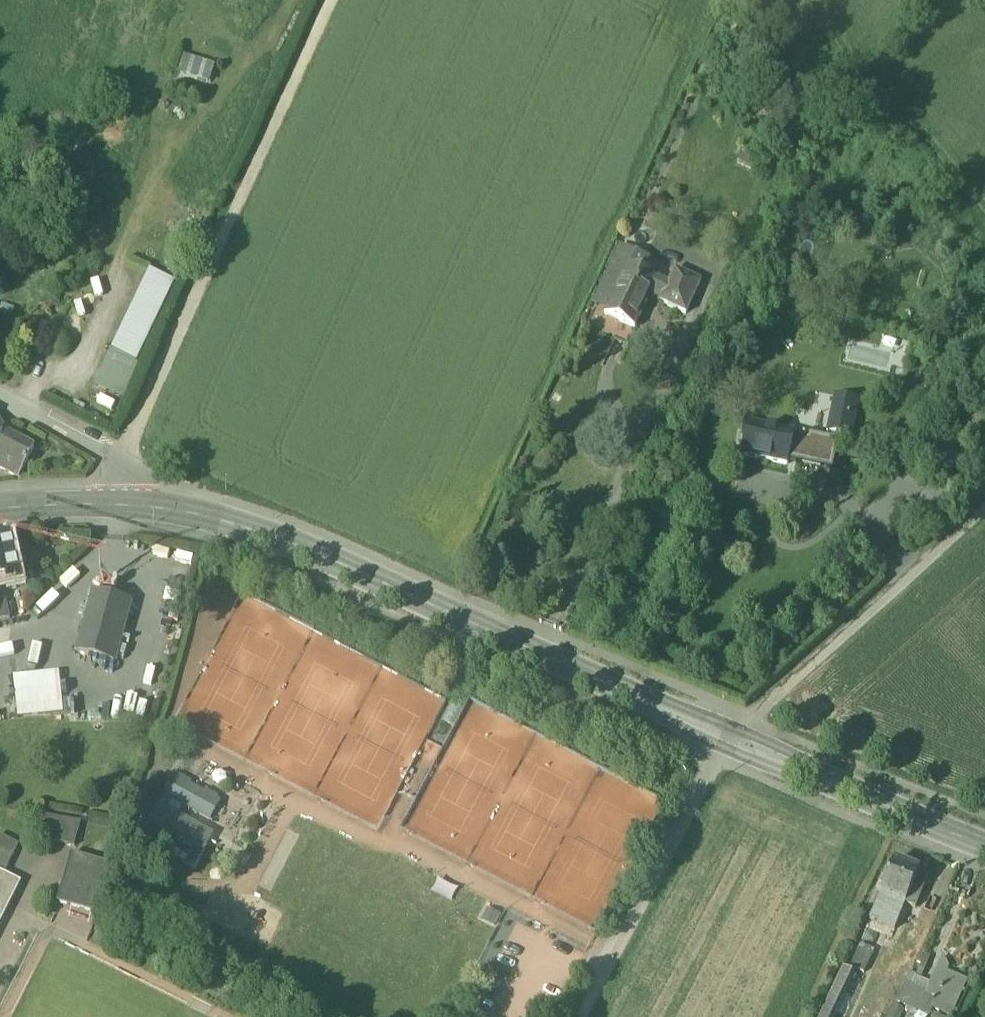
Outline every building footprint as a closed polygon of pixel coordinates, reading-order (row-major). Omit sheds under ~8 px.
[(211,82),(216,63),(188,55),(182,74),(211,82)] [(647,262),(620,250),(607,279),(621,285),(628,268),(642,274),(647,262)] [(130,399),(174,277),(148,267),(104,390),(130,399)] [(642,274),(628,268),(621,285),(612,304),(641,318),(652,293),(658,296),(663,285),(642,274)] [(700,284),(675,272),(668,287),(663,285),(658,296),(663,298),(660,305),(685,316),(700,284)] [(641,318),(612,304),(605,319),(634,332),(641,318)] [(857,407),(840,403),(832,442),(849,446),(857,407)] [(795,434),(748,424),(741,459),(788,468),(791,454),(795,434)] [(2,432),(0,436),(0,467),(18,477),(19,476),(19,475),(33,451),(34,450),(2,432)] [(828,441),(795,434),(791,454),(824,461),(828,441)] [(0,544),(0,591),(21,586),(11,541),(0,544)] [(130,603),(95,593),(78,655),(112,664),(130,603)] [(9,621),(5,602),(0,603),(0,623),(9,621)] [(53,677),(15,681),(18,707),(55,703),(53,677)] [(189,786),(179,780),(177,783),(173,780),(165,796),(173,801),(210,821),(219,806),(214,803),(216,801),(205,795),(204,797),(188,788),(189,786)] [(173,801),(165,796),(159,806),(164,809),(167,811),(173,801)] [(164,809),(159,806),(155,813),(160,816),(164,809)] [(160,816),(155,813),(150,823),(196,849),(201,838),(160,816)] [(80,823),(61,819),(55,842),(73,847),(80,823)] [(0,837),(0,859),(9,863),(18,846),(0,837)] [(198,846),(186,866),(195,871),(206,850),(198,846)] [(190,858),(172,848),(167,856),(186,866),(190,858)] [(107,866),(71,855),(57,904),(94,914),(107,866)] [(0,859),(0,871),(4,874),(9,863),(0,859)] [(893,864),(870,921),(895,931),(904,907),(915,911),(927,882),(918,878),(919,875),(893,864)] [(860,945),(848,967),(862,974),(874,952),(860,945)] [(942,959),(927,993),(906,984),(898,1003),(916,1012),(917,1010),(930,1016),(932,1009),(951,1016),(952,1016),(967,982),(947,973),(949,967),(946,962),(942,959)] [(821,1016),(835,1016),(854,975),(843,970),(821,1016)]
